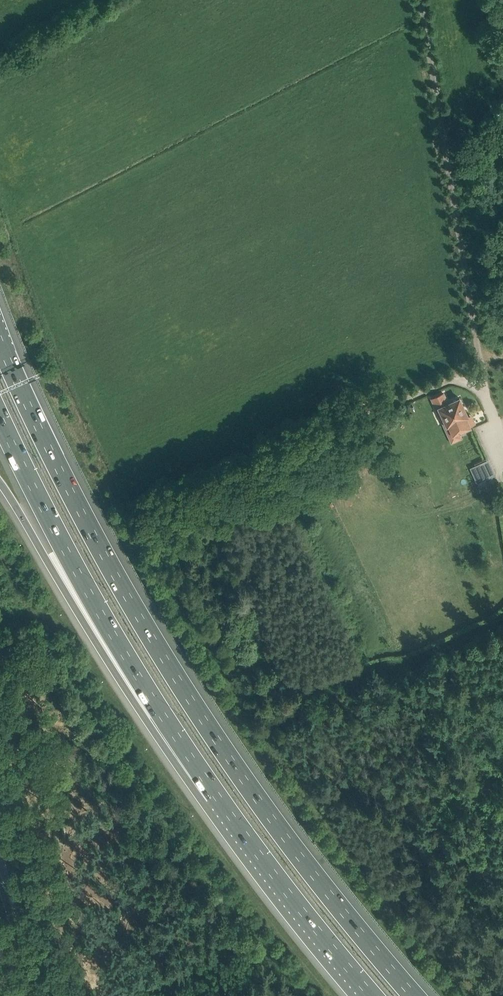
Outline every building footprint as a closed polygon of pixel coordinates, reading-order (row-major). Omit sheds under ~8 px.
[(468,416),(459,398),(448,403),(444,393),(432,399),(436,409),(451,442),(462,438),(459,432),(472,426),(468,416)] [(488,461),(470,469),(477,485),(495,476),(488,461)]
